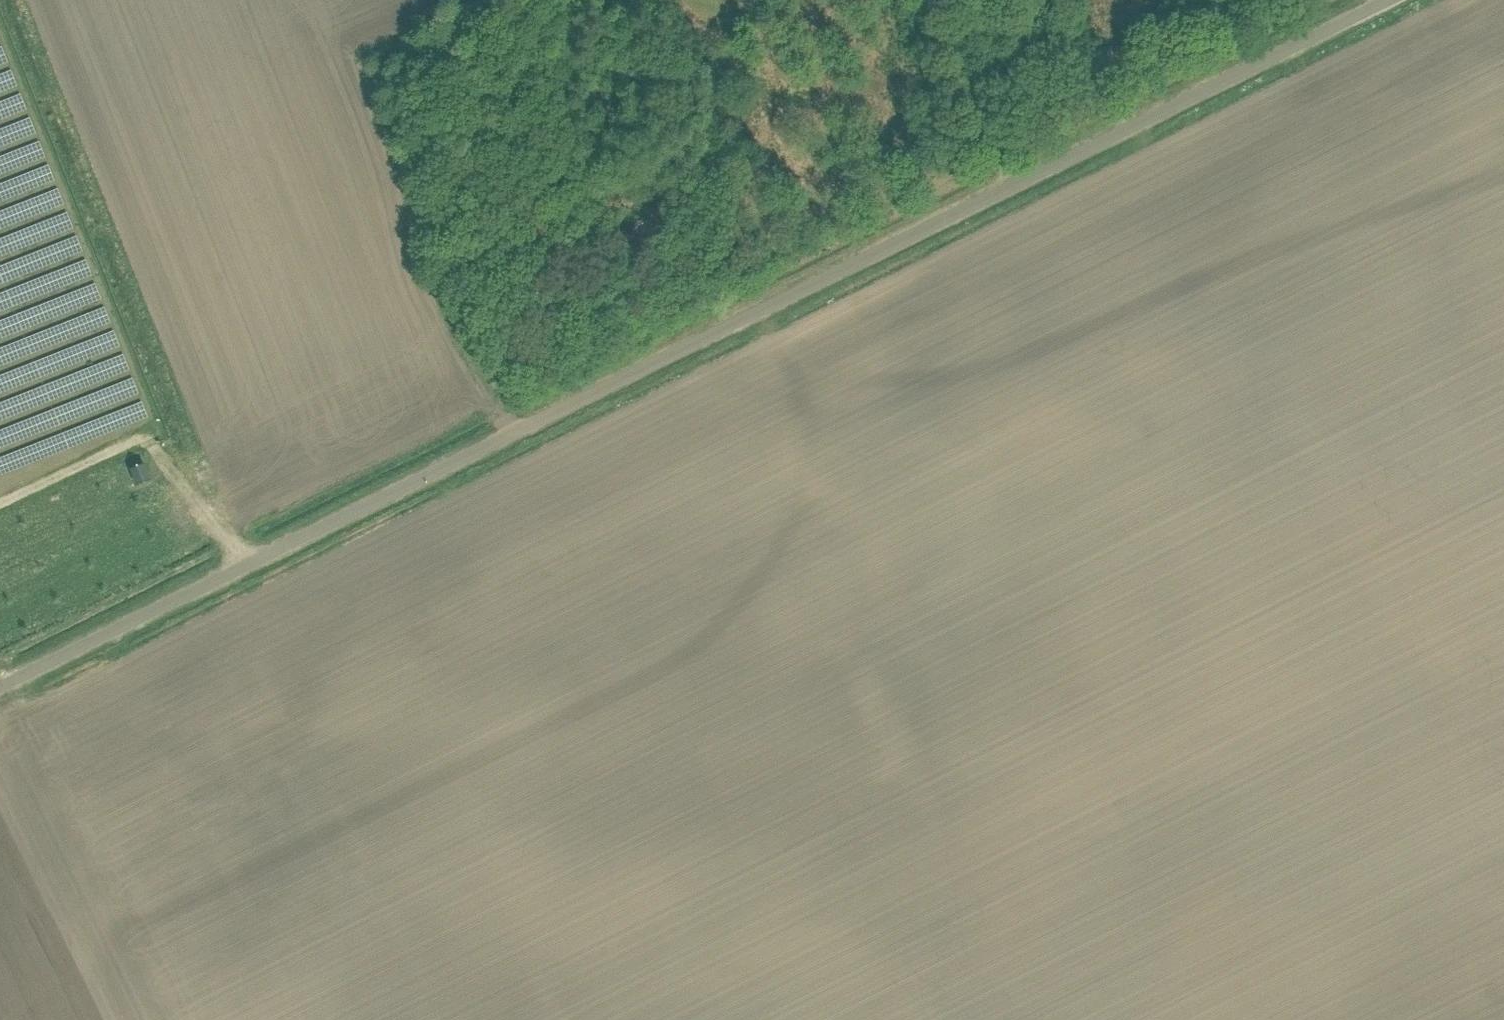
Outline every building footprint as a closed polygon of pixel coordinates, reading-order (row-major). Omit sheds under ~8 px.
[(148,464),(130,470),(136,487),(154,480),(148,464)]
